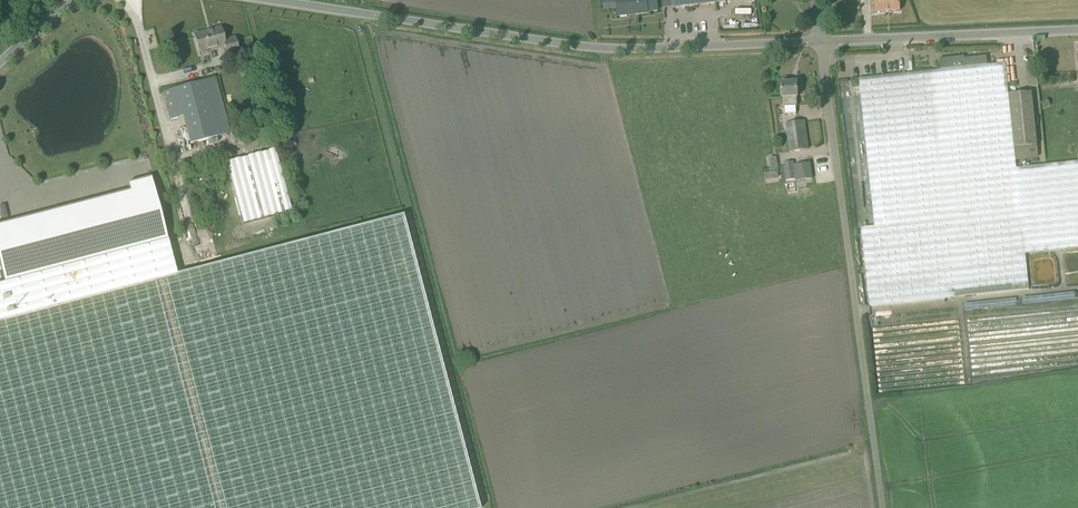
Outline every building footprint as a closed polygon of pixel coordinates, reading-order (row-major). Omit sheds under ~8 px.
[(616,0),(607,0),(603,1),(604,10),(617,9),(616,0)] [(617,9),(618,16),(648,13),(648,12),(657,11),(656,0),(616,0),(617,9)] [(673,8),(726,3),(725,0),(672,0),(673,8)] [(875,13),(900,11),(899,0),(875,0),(875,13)] [(194,35),(199,54),(225,47),(227,56),(238,54),(235,38),(224,41),(220,28),(194,35)] [(940,60),(941,70),(987,65),(986,57),(963,60),(963,57),(940,60)] [(1009,95),(1005,63),(859,79),(875,227),(861,228),(869,306),(1029,288),(1025,254),(1077,248),(1077,162),(1016,169),(1015,161),(1009,95)] [(171,120),(183,116),(190,144),(229,134),(215,79),(163,92),(171,120)] [(797,83),(781,83),(782,107),(797,106),(797,97),(797,83)] [(1009,95),(1015,161),(1039,158),(1031,93),(1009,95)] [(808,150),(804,121),(786,124),(790,152),(808,150)] [(278,157),(236,169),(251,228),(294,216),(278,157)] [(784,163),(786,181),(794,180),(792,162),(784,163)] [(797,181),(812,179),(810,163),(795,165),(797,181)] [(177,275),(151,178),(128,184),(130,191),(0,225),(0,265),(5,283),(0,285),(0,507),(479,507),(403,216),(177,275)]
